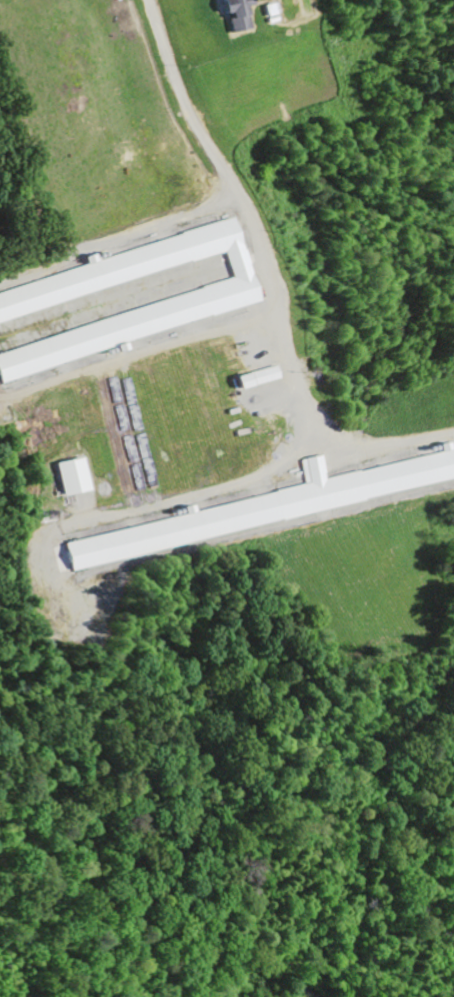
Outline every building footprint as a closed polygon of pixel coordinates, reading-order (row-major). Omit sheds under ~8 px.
[(255,310),(233,226),(0,287),(0,318),(224,259),(231,287),(0,348),(0,377),(255,310)] [(229,379),(233,392),(273,380),(269,367),(229,379)] [(453,482),(453,449),(323,478),(318,457),(298,461),(304,489),(59,543),(65,568),(453,482)] [(52,465),(60,498),(87,492),(79,458),(52,465)]
